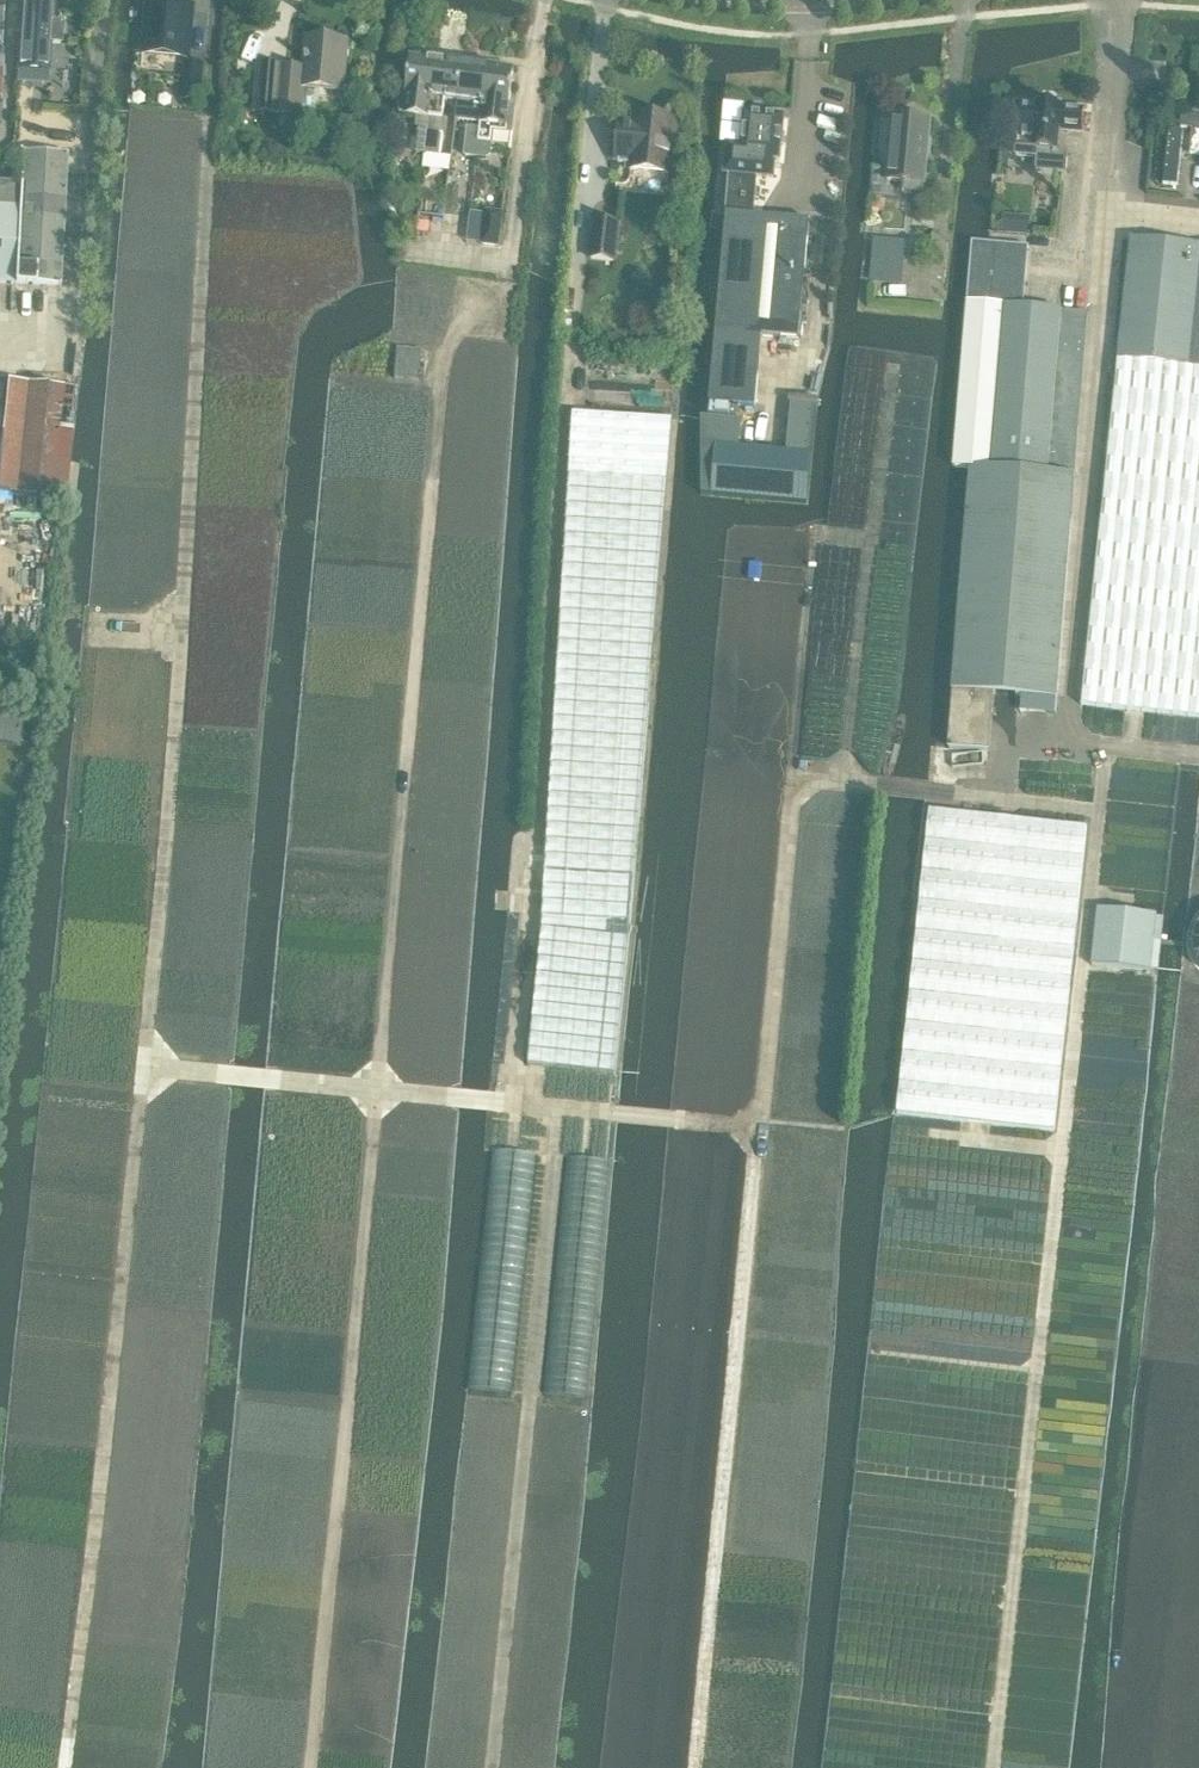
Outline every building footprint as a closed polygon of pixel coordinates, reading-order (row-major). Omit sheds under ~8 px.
[(62,44),(63,23),(51,22),(53,0),(21,0),(17,70),(49,72),(50,44),(62,44)] [(192,12),(148,8),(144,52),(188,56),(192,12)] [(258,71),(255,104),(254,111),(300,115),(302,90),(341,94),(346,42),(305,39),(303,68),(258,65),(258,71)] [(416,116),(429,118),(436,61),(428,60),(425,58),(416,57),(413,58),(410,58),(405,95),(402,95),(399,114),(416,116)] [(428,131),(426,145),(427,145),(425,156),(442,158),(445,135),(441,135),(445,101),(457,102),(461,65),(458,64),(456,62),(447,61),(444,63),(436,62),(429,118),(428,128),(428,131)] [(469,104),(467,123),(463,155),(476,157),(486,68),(479,67),(477,64),(468,63),(465,65),(461,65),(457,102),(469,104)] [(202,66),(187,65),(183,100),(199,102),(202,66)] [(486,68),(476,157),(485,158),(489,155),(492,127),(515,130),(517,107),(508,106),(513,71),(509,71),(507,68),(499,67),(496,69),(486,68)] [(1019,107),(1016,156),(1036,158),(1035,172),(1066,174),(1068,152),(1055,151),(1057,129),(1082,131),(1084,112),(1059,110),(1059,106),(1039,104),(1039,109),(1019,107)] [(726,175),(730,175),(726,215),(753,217),(756,177),(774,178),(775,160),(781,161),(784,117),(745,114),(743,147),(729,146),(726,175)] [(653,118),(635,117),(634,127),(619,125),(615,159),(618,159),(618,164),(630,165),(630,171),(668,175),(673,121),(669,120),(665,116),(658,115),(653,118)] [(1198,156),(1198,118),(1182,116),(1180,128),(1192,130),(1189,154),(1198,156)] [(929,121),(892,118),(886,181),(923,184),(929,121)] [(419,127),(419,131),(417,143),(426,145),(428,131),(428,128),(419,127)] [(1169,131),(1164,185),(1178,187),(1183,132),(1169,131)] [(65,156),(40,155),(21,154),(20,186),(0,185),(0,284),(59,286),(65,156)] [(481,246),(498,248),(502,215),(485,213),(481,246)] [(726,215),(710,404),(745,407),(756,408),(759,375),(762,338),(799,341),(809,223),(753,217),(726,215)] [(591,260),(613,263),(617,224),(595,222),(591,260)] [(1117,358),(1198,367),(1198,248),(1130,240),(1117,358)] [(875,241),(873,254),(903,257),(904,244),(875,241)] [(949,732),(948,747),(987,750),(992,693),(1019,696),(1018,712),(1054,715),(1055,699),(1063,602),(1071,505),(1088,314),(1023,308),(1028,247),(987,244),(972,242),(964,340),(953,467),(967,469),(970,469),(959,602),(949,732)] [(421,351),(397,348),(394,379),(418,381),(421,351)] [(1117,358),(1080,705),(1198,717),(1198,367),(1117,358)] [(634,826),(654,602),(670,420),(572,414),(561,602),(555,676),(541,901),(527,1067),(612,1075),(625,928),(634,826)] [(716,447),(712,495),(807,503),(811,455),(716,447)] [(929,809),(896,1114),(1054,1131),(1086,826),(929,809)] [(1155,917),(1098,911),(1093,965),(1150,971),(1155,917)]
